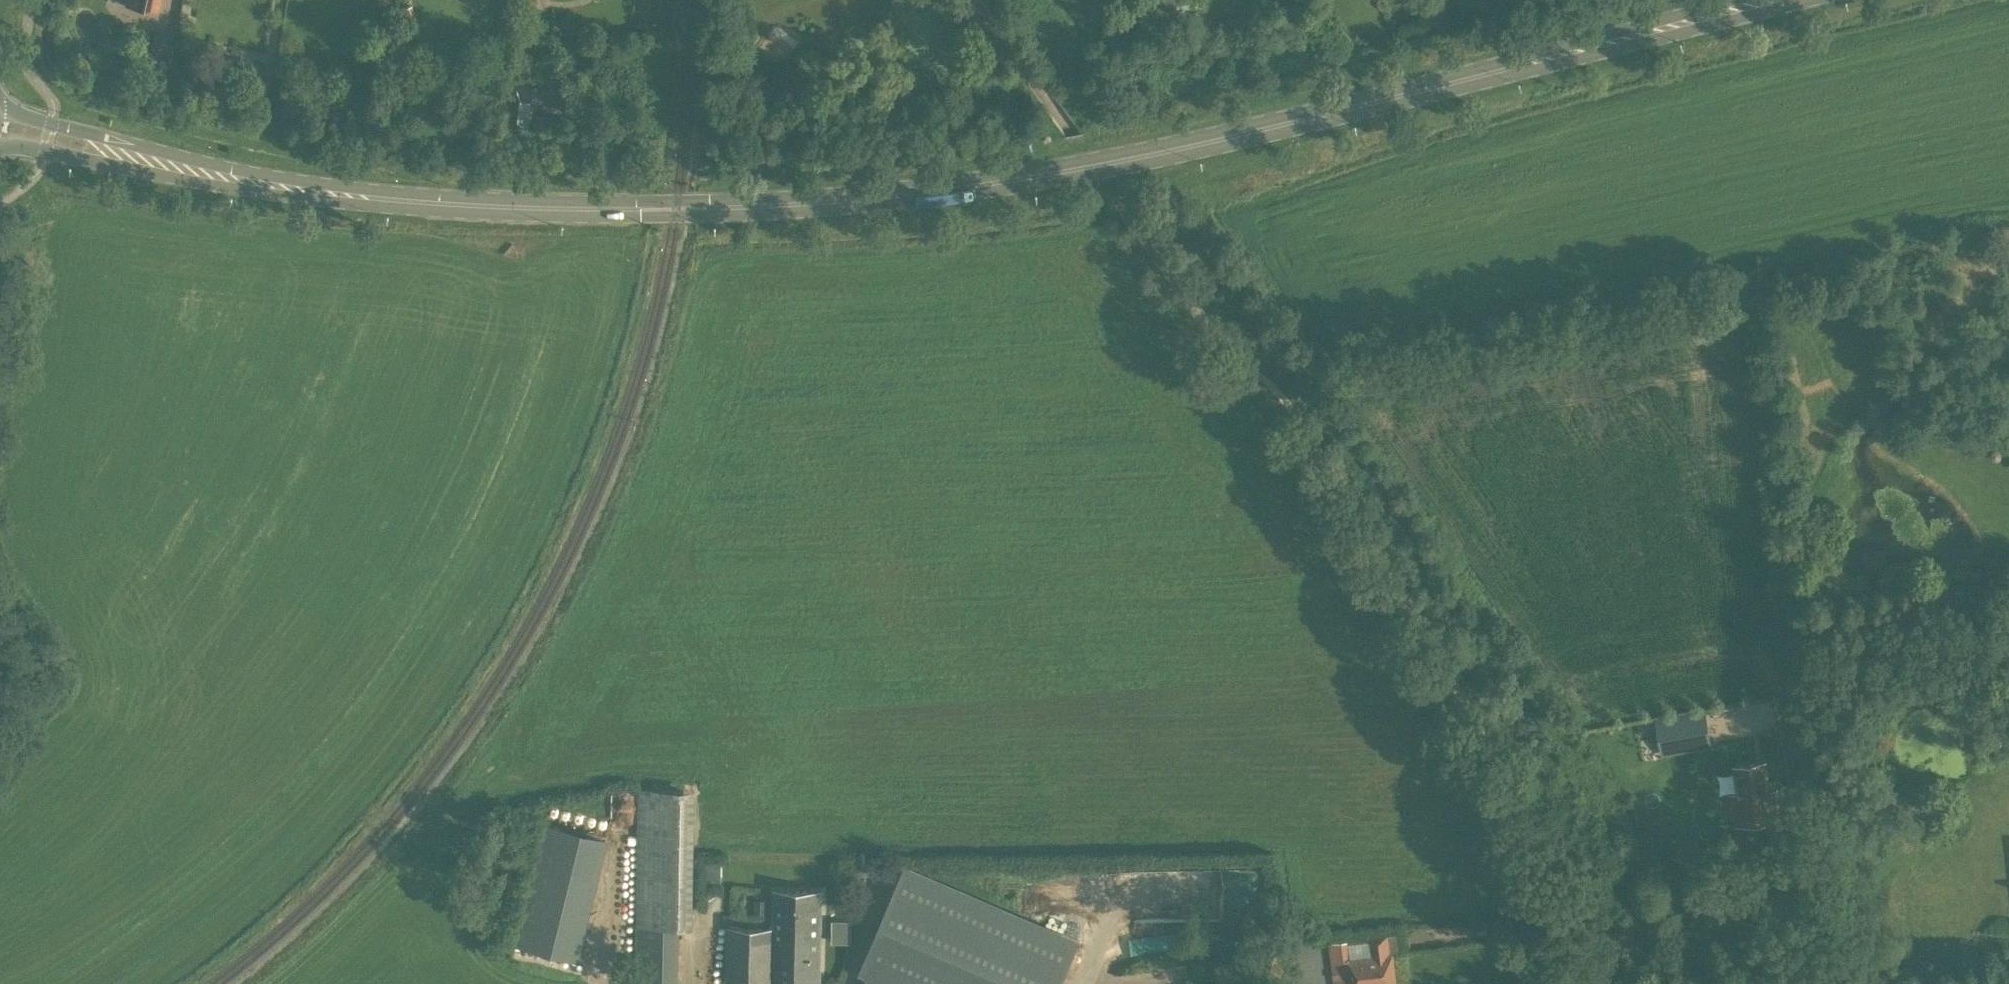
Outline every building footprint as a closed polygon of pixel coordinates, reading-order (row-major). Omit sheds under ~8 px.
[(125,4),(157,11),(159,0),(126,0),(125,4)] [(1657,721),(1660,737),(1683,733),(1686,749),(1710,745),(1704,712),(1657,721)] [(1731,794),(1735,825),(1780,820),(1776,790),(1769,791),(1765,762),(1735,766),(1738,794),(1731,794)] [(693,927),(696,790),(638,789),(636,983),(679,983),(679,928),(693,927)] [(544,821),(515,940),(580,956),(609,837),(544,821)] [(1078,942),(904,868),(862,967),(869,970),(863,983),(1060,983),(1078,942)] [(774,928),(728,927),(728,983),(820,983),(822,891),(774,890),(774,928)] [(855,940),(855,919),(836,919),(836,940),(855,940)] [(1308,927),(1287,928),(1288,937),(1308,936),(1308,927)] [(1259,929),(1260,939),(1275,938),(1275,929),(1259,929)] [(1167,933),(1134,938),(1137,953),(1170,948),(1167,933)] [(1371,957),(1347,960),(1345,941),(1331,943),(1336,983),(1396,983),(1392,955),(1399,954),(1397,933),(1369,937),(1371,957)] [(1134,983),(1186,983),(1185,967),(1133,971),(1134,983)]
